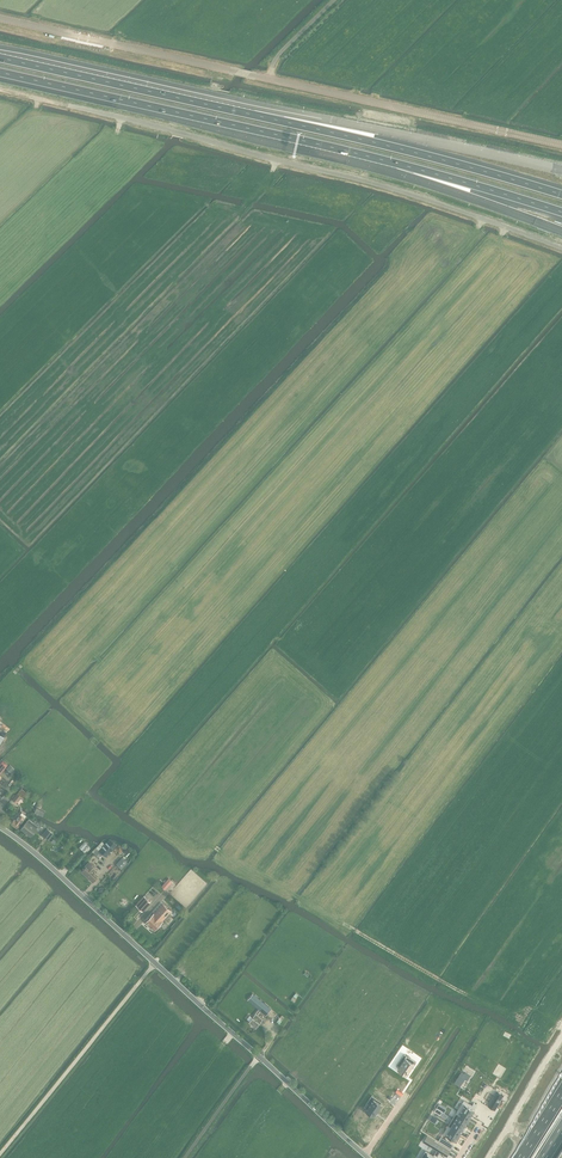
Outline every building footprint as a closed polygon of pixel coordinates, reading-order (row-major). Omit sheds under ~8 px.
[(17,794),(12,799),(17,803),(21,797),(17,794)] [(35,813),(44,816),(46,811),(37,807),(35,813)] [(15,820),(11,824),(17,829),(25,818),(20,815),(16,820),(15,820)] [(38,827),(29,819),(21,829),(30,837),(32,834),(33,834),(35,832),(35,831),(38,827)] [(53,833),(47,829),(42,835),(48,839),(53,833)] [(109,840),(99,851),(103,854),(106,857),(116,846),(109,840)] [(96,848),(92,852),(98,858),(103,854),(99,851),(96,848)] [(122,858),(116,864),(121,869),(127,863),(122,858)] [(81,872),(92,882),(97,877),(92,873),(94,871),(92,869),(94,867),(89,862),(85,866),(86,867),(81,872)] [(172,881),(169,878),(164,884),(167,886),(172,881)] [(144,896),(136,905),(143,911),(151,902),(144,896)] [(155,914),(154,913),(146,923),(155,930),(163,921),(171,911),(164,904),(155,914)] [(254,993),(248,1001),(267,1016),(273,1008),(254,993)] [(256,1014),(250,1022),(256,1028),(263,1020),(256,1014)] [(404,1054),(396,1066),(399,1068),(398,1070),(407,1076),(415,1064),(414,1064),(415,1061),(404,1054)] [(372,1095),(364,1107),(367,1109),(366,1111),(375,1117),(382,1106),(381,1105),(383,1103),(372,1095)] [(464,1100),(458,1111),(470,1119),(475,1111),(474,1110),(477,1105),(474,1102),(472,1105),(464,1100)] [(458,1111),(453,1118),(465,1126),(470,1119),(458,1111)] [(368,1131),(374,1125),(361,1114),(356,1120),(368,1131)] [(453,1118),(448,1126),(461,1134),(465,1126),(453,1118)] [(448,1126),(443,1134),(456,1142),(461,1134),(448,1126)] [(441,1137),(439,1141),(448,1147),(450,1143),(441,1137)] [(435,1141),(431,1147),(437,1150),(440,1152),(447,1157),(451,1150),(435,1141)]
